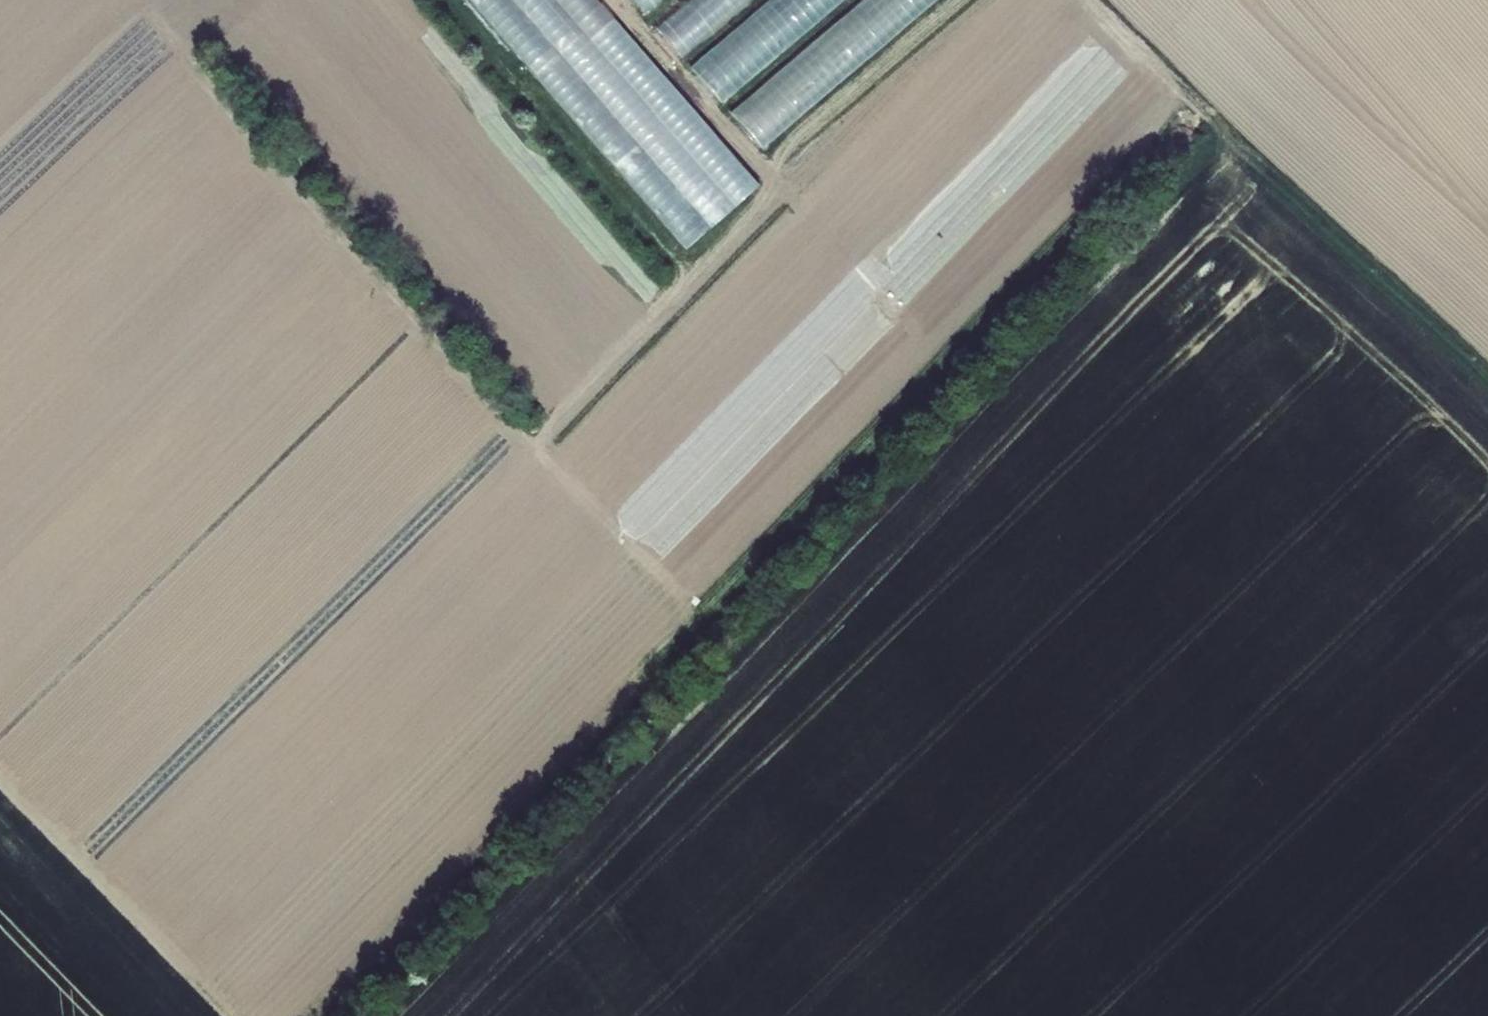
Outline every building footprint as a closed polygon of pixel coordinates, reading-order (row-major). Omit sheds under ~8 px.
[(645,17),(665,0),(631,0),(645,17)] [(657,32),(684,63),(756,0),(694,0),(657,32)] [(687,70),(721,108),(847,0),(770,0),(687,70)] [(733,165),(695,198),(704,209),(689,222),(681,214),(667,226),(685,247),(753,188),(733,165)]
